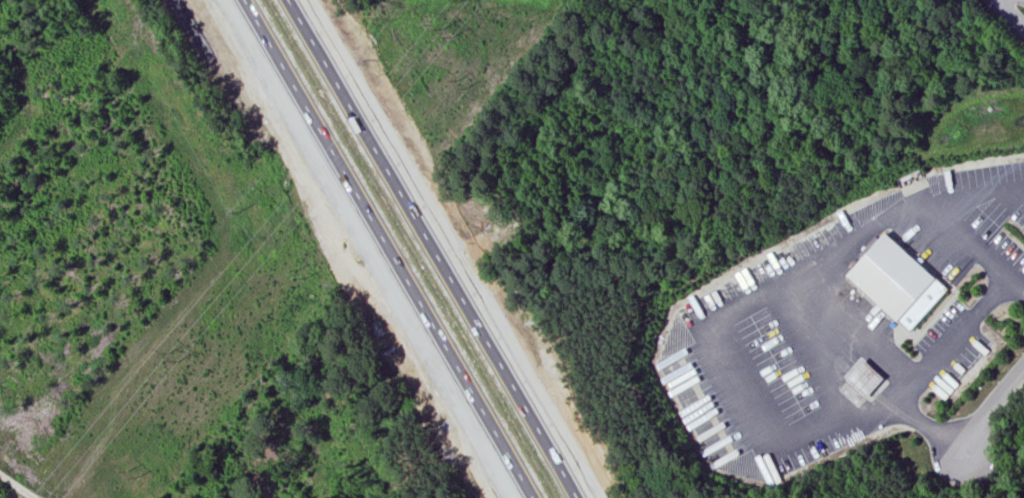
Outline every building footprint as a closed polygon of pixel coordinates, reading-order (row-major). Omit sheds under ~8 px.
[(890,236),(851,278),(900,323),(904,321),(915,332),(952,291),(890,236)] [(867,398),(885,377),(865,360),(847,380),(867,398)]
